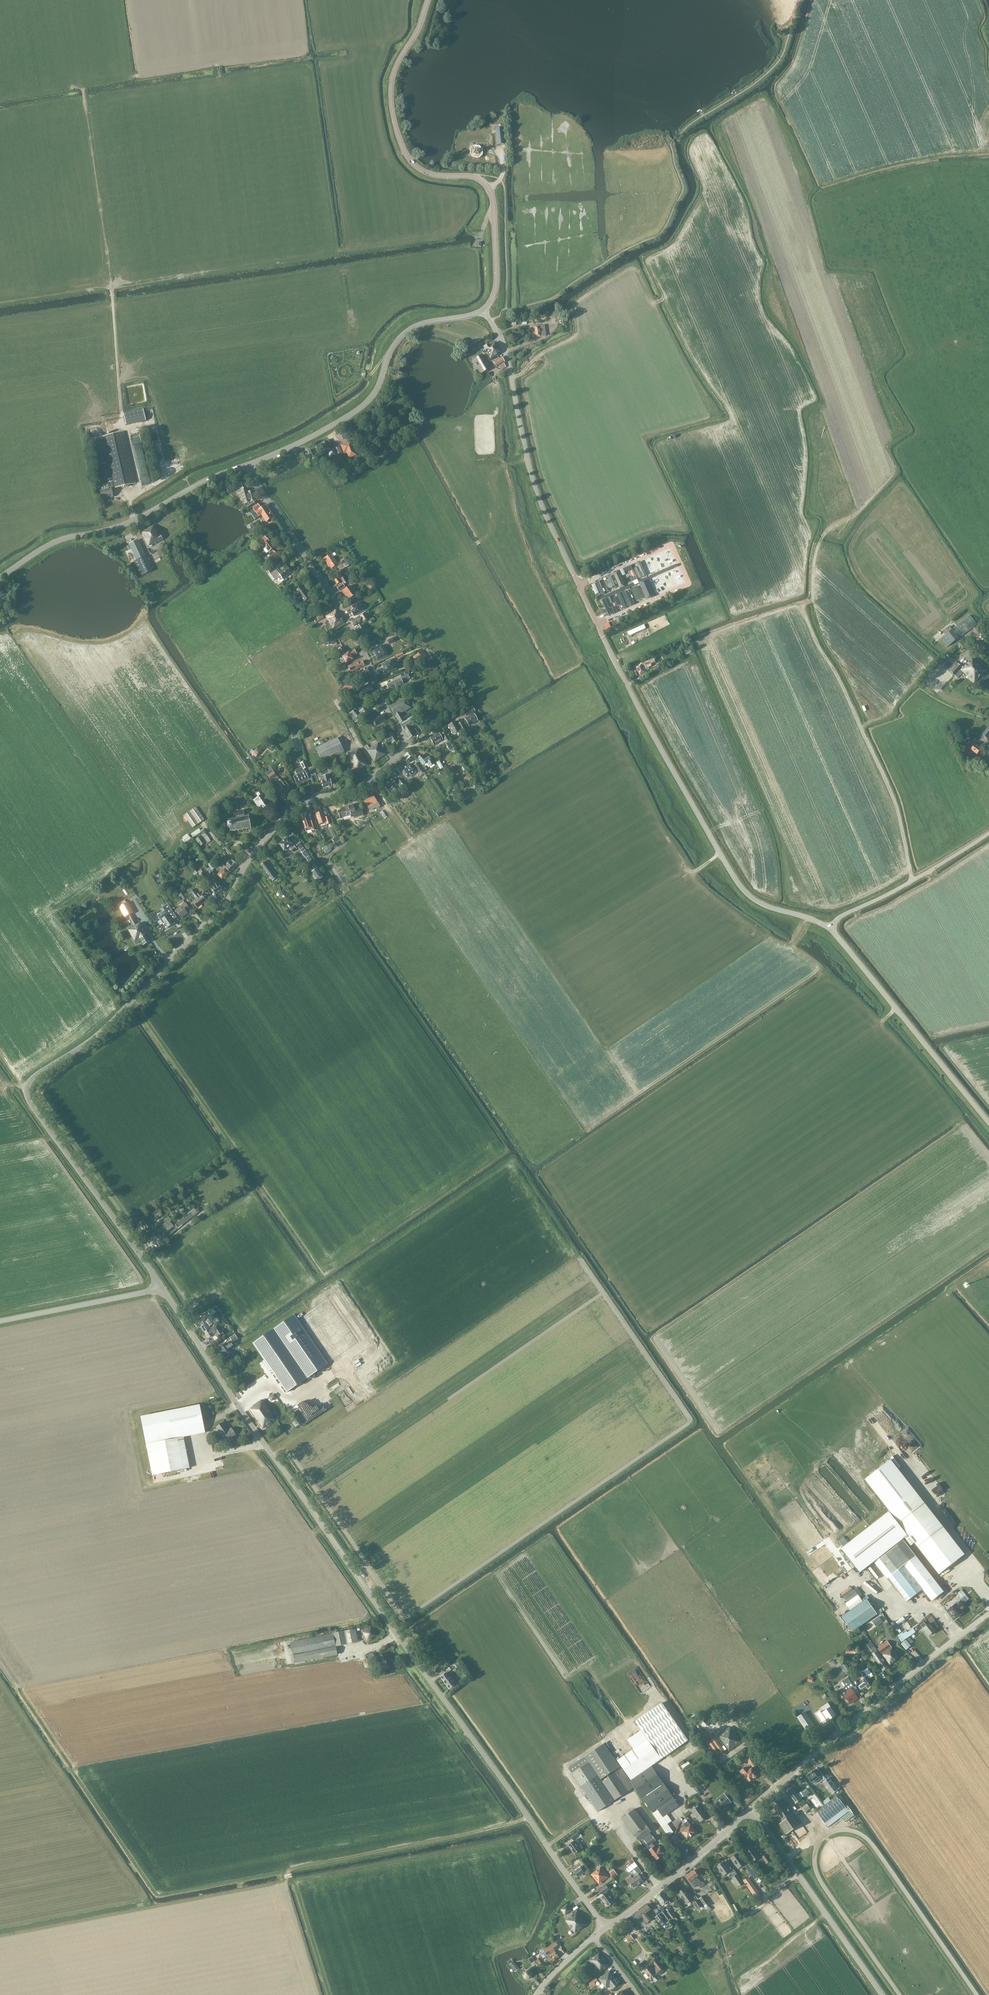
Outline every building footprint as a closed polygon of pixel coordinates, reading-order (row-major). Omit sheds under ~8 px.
[(502,128),(496,129),(498,145),(504,144),(502,128)] [(545,336),(544,325),(534,327),(536,338),(545,336)] [(495,343),(493,344),(490,346),(489,344),(483,347),(490,359),(498,355),(497,354),(501,352),(495,343)] [(483,355),(471,361),(479,375),(491,369),(483,355)] [(496,367),(499,366),(501,370),(506,367),(503,363),(504,363),(501,357),(493,362),(496,367)] [(143,409),(123,414),(126,426),(146,421),(143,409)] [(343,440),(355,432),(350,426),(339,434),(343,440)] [(124,432),(91,439),(97,465),(103,464),(109,489),(111,488),(111,489),(136,484),(124,432)] [(342,445),(345,453),(359,448),(355,438),(348,441),(348,443),(342,445)] [(330,448),(326,440),(319,444),(322,451),(330,448)] [(342,453),(340,446),(327,451),(329,458),(336,455),(342,453)] [(248,492),(245,483),(238,485),(239,488),(236,489),(238,494),(240,493),(244,504),(245,504),(246,506),(245,507),(247,510),(255,505),(253,502),(253,501),(256,500),(253,491),(248,492)] [(109,489),(100,491),(102,500),(114,497),(111,489),(111,488),(109,489)] [(260,508),(258,504),(252,507),(258,517),(261,516),(266,522),(272,518),(264,506),(260,508)] [(161,539),(163,538),(161,533),(158,534),(153,525),(141,532),(148,546),(151,544),(152,545),(161,540),(161,539)] [(267,539),(266,537),(262,540),(261,539),(258,543),(263,549),(265,548),(270,554),(264,558),(269,564),(278,556),(272,549),(274,547),(271,544),(272,543),(268,538),(267,539)] [(129,544),(136,559),(145,556),(137,540),(129,544)] [(145,555),(145,556),(136,559),(137,560),(134,562),(141,576),(152,571),(145,555)] [(330,555),(324,559),(323,560),(326,565),(327,564),(331,569),(337,565),(330,555)] [(340,571),(349,566),(344,559),(341,561),(342,563),(337,566),(340,571)] [(643,560),(639,562),(640,566),(637,568),(640,578),(648,575),(643,560)] [(678,566),(677,564),(649,576),(650,578),(678,566)] [(274,566),(268,571),(270,573),(268,575),(273,581),(274,580),(280,576),(282,579),(292,573),(287,566),(278,573),(274,566)] [(621,569),(612,572),(613,576),(616,575),(621,588),(627,586),(621,569)] [(610,589),(615,588),(614,586),(616,585),(613,574),(606,576),(607,579),(606,580),(609,589),(610,589)] [(346,588),(342,583),(336,587),(339,591),(342,589),(343,590),(342,591),(345,597),(346,596),(349,599),(356,594),(350,586),(346,588)] [(637,600),(641,599),(644,598),(640,585),(633,587),(637,600)] [(303,602),(306,600),(309,598),(301,587),(295,591),(296,592),(292,595),(295,600),(300,597),(303,602)] [(627,590),(624,591),(628,602),(632,601),(633,604),(636,603),(632,592),(628,593),(627,590)] [(364,611),(358,602),(351,606),(353,609),(350,611),(351,612),(353,617),(364,611)] [(314,603),(313,603),(310,605),(305,610),(308,614),(317,607),(314,603)] [(333,629),(343,623),(338,615),(337,616),(335,612),(326,618),(333,629)] [(368,619),(365,613),(351,622),(354,627),(362,622),(363,622),(368,619)] [(321,615),(317,617),(314,619),(316,623),(318,621),(319,621),(324,618),(321,615)] [(976,625),(970,616),(952,629),(959,638),(976,625)] [(373,643),(372,643),(375,642),(369,631),(366,632),(362,625),(357,628),(367,647),(373,643)] [(637,633),(645,630),(643,625),(635,629),(637,633)] [(948,647),(959,638),(952,629),(950,626),(943,631),(946,635),(941,638),(948,647)] [(382,645),(372,650),(377,660),(387,656),(383,649),(384,649),(383,645),(382,646),(382,645)] [(343,648),(342,647),(336,650),(340,656),(346,653),(345,653),(347,652),(345,647),(343,648)] [(341,656),(338,657),(339,659),(342,658),(345,664),(352,660),(350,657),(356,654),(354,650),(342,657),(341,656)] [(414,656),(419,663),(423,660),(426,658),(422,651),(414,656)] [(955,661),(953,664),(949,661),(944,666),(948,670),(957,678),(963,672),(974,682),(978,679),(985,671),(973,659),(970,662),(969,662),(964,666),(963,665),(961,667),(955,661)] [(391,660),(382,665),(383,668),(382,668),(383,670),(382,670),(384,675),(396,669),(394,666),(391,660)] [(364,666),(362,661),(357,663),(357,662),(347,666),(350,673),(364,666)] [(649,661),(641,665),(645,672),(649,670),(648,668),(652,666),(649,661)] [(645,672),(641,665),(641,664),(636,667),(640,675),(645,672)] [(353,674),(351,674),(353,680),(356,679),(369,674),(367,667),(353,673),(354,673),(353,674)] [(409,674),(408,671),(400,674),(402,677),(401,677),(403,681),(409,678),(408,674),(409,674)] [(403,684),(400,678),(386,685),(389,690),(395,687),(396,688),(403,684)] [(350,686),(349,684),(343,686),(347,694),(353,690),(351,686),(350,686)] [(374,692),(371,685),(360,690),(363,696),(374,692)] [(390,708),(399,723),(404,721),(400,714),(410,708),(414,705),(413,702),(411,702),(410,700),(407,702),(405,699),(390,708)] [(369,713),(365,708),(359,712),(362,717),(369,713)] [(468,726),(477,722),(473,716),(471,713),(474,712),(472,709),(464,714),(465,717),(467,716),(468,718),(464,720),(468,726)] [(354,710),(349,715),(353,720),(356,718),(359,715),(354,710)] [(386,720),(383,715),(376,719),(375,717),(377,717),(375,713),(366,718),(368,721),(372,719),(373,720),(375,723),(376,726),(379,724),(386,720)] [(415,721),(412,716),(404,721),(399,723),(404,731),(409,739),(415,735),(410,727),(414,725),(412,722),(415,721)] [(455,723),(448,726),(453,736),(457,734),(459,737),(462,735),(460,731),(461,730),(462,733),(465,731),(461,723),(458,725),(457,726),(455,723)] [(396,740),(392,734),(392,733),(383,739),(387,744),(391,742),(392,743),(396,740)] [(439,734),(430,739),(433,746),(442,741),(442,740),(444,739),(446,743),(445,743),(448,748),(450,752),(454,749),(452,746),(445,733),(444,733),(441,734),(442,735),(442,736),(440,736),(439,734)] [(337,738),(317,747),(316,748),(323,763),(344,752),(337,738)] [(968,742),(966,746),(971,750),(977,754),(981,749),(975,745),(972,743),(971,744),(968,742)] [(377,743),(369,749),(367,745),(364,747),(366,750),(366,751),(373,762),(384,755),(377,743)] [(346,754),(352,764),(348,765),(352,773),(355,771),(367,765),(359,749),(356,750),(355,749),(346,754)] [(418,759),(415,761),(423,772),(425,770),(422,765),(426,763),(429,767),(433,764),(434,765),(430,758),(428,759),(428,758),(424,760),(422,756),(417,759),(418,759)] [(300,763),(302,767),(294,771),(297,775),(293,777),(296,784),(308,778),(305,771),(304,771),(304,769),(308,767),(305,761),(300,763)] [(414,767),(412,768),(409,764),(401,771),(407,778),(416,770),(419,774),(422,772),(417,764),(414,766),(414,767)] [(317,772),(316,768),(309,770),(311,777),(315,775),(315,773),(317,772)] [(277,777),(273,772),(271,769),(265,774),(271,781),(275,778),(278,782),(277,783),(285,794),(286,793),(287,793),(290,791),(290,790),(291,789),(283,779),(280,781),(276,777),(277,777)] [(329,779),(328,775),(322,776),(323,780),(321,780),(323,788),(332,786),(330,778),(329,779)] [(408,787),(405,784),(400,778),(395,783),(392,779),(383,787),(385,789),(385,790),(385,791),(386,791),(387,791),(389,793),(391,791),(392,791),(393,792),(394,791),(395,791),(395,790),(395,789),(395,788),(397,785),(399,784),(402,787),(404,790),(408,787)] [(253,801),(260,811),(271,803),(264,793),(260,796),(260,795),(258,797),(255,794),(250,797),(253,801)] [(378,803),(373,796),(364,801),(368,809),(375,805),(375,806),(378,804),(377,803),(378,803)] [(354,809),(353,804),(340,808),(341,813),(339,813),(340,818),(353,815),(354,818),(363,815),(361,807),(354,809)] [(205,820),(196,807),(184,815),(192,828),(205,820)] [(231,831),(251,827),(249,816),(245,816),(243,810),(234,812),(235,818),(229,819),(229,823),(227,823),(228,827),(230,827),(231,831)] [(321,812),(321,811),(320,811),(319,811),(317,811),(316,812),(316,813),(315,814),(319,825),(326,823),(326,825),(331,824),(328,816),(324,818),(322,811),(321,812)] [(310,821),(308,816),(301,818),(304,829),(305,829),(306,832),(312,830),(312,831),(316,830),(313,820),(310,821)] [(193,838),(201,832),(199,829),(190,834),(193,838)] [(182,838),(179,841),(183,845),(187,843),(186,842),(191,839),(187,834),(182,838)] [(200,846),(205,843),(200,836),(195,839),(200,846)] [(296,850),(292,845),(287,837),(278,844),(284,851),(288,848),(288,849),(290,849),(292,852),(296,850)] [(309,855),(299,842),(296,845),(302,854),(308,861),(311,859),(308,855),(309,855)] [(231,860),(230,861),(228,860),(225,863),(226,864),(224,866),(229,871),(236,864),(231,860)] [(272,881),(277,877),(266,862),(261,866),(272,881)] [(222,879),(228,873),(224,869),(218,875),(222,879)] [(322,877),(317,869),(311,873),(316,881),(322,877)] [(208,880),(203,872),(198,875),(204,883),(208,880)] [(219,884),(218,884),(215,879),(208,883),(215,895),(222,890),(219,884)] [(199,892),(197,894),(194,889),(191,892),(196,899),(193,902),(190,904),(193,908),(196,905),(197,907),(206,901),(201,895),(199,892)] [(183,901),(187,898),(183,892),(178,895),(183,901)] [(124,901),(118,904),(117,904),(117,905),(125,918),(132,914),(124,901)] [(186,911),(189,909),(185,902),(176,909),(182,917),(187,913),(186,911)] [(166,913),(160,917),(164,922),(162,923),(166,929),(174,923),(172,920),(176,917),(167,904),(162,908),(166,913)] [(140,941),(143,945),(150,941),(139,923),(127,930),(135,945),(140,941)] [(178,1229),(194,1216),(197,1213),(194,1209),(175,1224),(173,1226),(170,1222),(171,1221),(168,1216),(163,1220),(166,1225),(160,1230),(166,1238),(178,1229)] [(162,1215),(158,1210),(154,1213),(157,1218),(162,1215)] [(150,1229),(149,1227),(151,1225),(147,1220),(149,1218),(146,1215),(138,1222),(145,1230),(146,1229),(147,1231),(148,1231),(149,1230),(150,1229)] [(285,1393),(326,1364),(293,1315),(252,1343),(285,1393)] [(204,1332),(216,1325),(217,1325),(215,1322),(208,1326),(206,1324),(200,1327),(204,1332)] [(223,1335),(217,1325),(216,1325),(204,1332),(207,1338),(212,1334),(214,1337),(216,1335),(218,1338),(223,1335)] [(238,1339),(234,1334),(229,1337),(233,1343),(238,1339)] [(225,1344),(225,1343),(218,1348),(218,1349),(219,1348),(223,1354),(222,1354),(224,1358),(231,1353),(229,1350),(233,1348),(228,1342),(225,1344)] [(263,1361),(257,1365),(260,1369),(263,1367),(264,1368),(267,1366),(263,1361)] [(270,1409),(280,1403),(278,1400),(278,1399),(274,1392),(264,1399),(270,1409)] [(262,1429),(275,1420),(262,1400),(252,1407),(249,1409),(262,1429)] [(200,1406),(141,1418),(146,1444),(183,1437),(205,1433),(200,1406)] [(225,1441),(236,1434),(231,1428),(228,1430),(223,1423),(217,1427),(222,1435),(221,1435),(225,1441)] [(190,1467),(183,1437),(146,1444),(152,1475),(190,1467)] [(924,1561),(918,1554),(915,1556),(903,1539),(905,1538),(911,1546),(914,1543),(939,1575),(966,1552),(892,1458),(867,1477),(891,1508),(841,1548),(860,1573),(874,1562),(887,1579),(888,1578),(906,1601),(910,1599),(922,1589),(931,1601),(939,1595),(943,1601),(947,1598),(921,1564),(924,1561)] [(924,1487),(927,1482),(920,1477),(916,1482),(924,1487)] [(850,1611),(863,1602),(858,1595),(845,1604),(850,1611)] [(956,1605),(955,1604),(949,1609),(956,1618),(962,1613),(960,1610),(964,1607),(962,1604),(966,1601),(963,1597),(959,1601),(960,1602),(956,1605)] [(867,1599),(863,1602),(850,1611),(842,1617),(852,1631),(877,1614),(867,1599)] [(900,1624),(907,1618),(904,1615),(897,1620),(900,1624)] [(872,1621),(876,1626),(882,1622),(879,1617),(872,1621)] [(928,1636),(935,1631),(929,1624),(926,1626),(923,1622),(919,1625),(928,1636)] [(372,1637),(375,1636),(370,1628),(363,1632),(364,1634),(363,1635),(367,1642),(372,1639),(372,1637)] [(913,1628),(907,1632),(906,1631),(903,1633),(902,1632),(897,1636),(901,1642),(915,1632),(913,1628)] [(355,1629),(332,1633),(291,1642),(295,1664),(317,1659),(337,1655),(335,1647),(358,1642),(355,1629)] [(913,1642),(909,1637),(901,1644),(906,1650),(911,1646),(910,1644),(913,1642)] [(889,1665),(899,1659),(887,1641),(880,1646),(881,1647),(878,1649),(889,1665)] [(888,1666),(877,1651),(874,1646),(872,1648),(870,1649),(873,1654),(872,1655),(882,1670),(888,1666)] [(386,1668),(392,1664),(388,1658),(389,1658),(385,1652),(378,1657),(386,1668)] [(446,1673),(454,1668),(451,1664),(444,1670),(446,1673)] [(849,1670),(846,1666),(844,1668),(849,1675),(848,1676),(850,1678),(853,1677),(851,1674),(852,1674),(850,1670),(849,1670)] [(858,1687),(858,1688),(860,1691),(861,1691),(866,1687),(868,1690),(873,1686),(868,1679),(871,1677),(873,1676),(868,1668),(862,1672),(864,1675),(860,1678),(862,1680),(861,1681),(863,1683),(858,1687)] [(453,1683),(446,1674),(444,1675),(443,1675),(440,1677),(448,1688),(452,1685),(451,1684),(453,1683)] [(845,1689),(840,1692),(843,1697),(845,1696),(845,1697),(850,1704),(857,1699),(853,1692),(856,1690),(854,1687),(851,1683),(848,1678),(841,1683),(844,1687),(845,1689)] [(820,1711),(816,1714),(818,1716),(819,1717),(819,1718),(820,1718),(824,1724),(836,1716),(832,1710),(833,1709),(828,1702),(823,1706),(826,1710),(821,1713),(820,1711)] [(648,1738),(647,1739),(617,1759),(631,1780),(630,1780),(650,1811),(668,1836),(673,1832),(668,1824),(672,1821),(667,1814),(679,1805),(651,1765),(689,1740),(663,1703),(636,1721),(648,1738)] [(805,1712),(803,1714),(798,1706),(793,1709),(798,1716),(797,1717),(807,1732),(815,1727),(805,1712)] [(631,1725),(621,1730),(627,1741),(629,1740),(626,1735),(627,1734),(626,1731),(632,1727),(631,1725)] [(730,1751),(742,1742),(733,1730),(732,1731),(730,1727),(719,1735),(730,1751)] [(720,1758),(726,1753),(713,1735),(707,1739),(720,1758)] [(603,1744),(585,1757),(569,1768),(573,1775),(572,1775),(586,1795),(585,1797),(587,1800),(589,1799),(598,1812),(634,1787),(621,1769),(602,1782),(600,1780),(619,1767),(603,1744)] [(753,1767),(757,1764),(751,1758),(747,1761),(753,1767)] [(749,1771),(747,1769),(746,1767),(740,1772),(743,1776),(744,1775),(750,1782),(754,1779),(755,1779),(757,1777),(757,1776),(758,1776),(752,1769),(749,1771)] [(807,1775),(807,1776),(811,1782),(812,1782),(817,1778),(818,1780),(821,1779),(819,1777),(820,1776),(819,1776),(815,1770),(814,1770),(812,1772),(811,1771),(809,1773),(810,1774),(807,1775)] [(823,1782),(832,1794),(838,1790),(829,1777),(823,1782)] [(705,1788),(701,1782),(695,1786),(700,1793),(703,1791),(703,1790),(705,1788)] [(801,1794),(799,1796),(792,1787),(786,1791),(795,1804),(804,1797),(801,1794)] [(719,1802),(716,1804),(721,1810),(731,1802),(729,1801),(730,1800),(733,1797),(728,1790),(725,1793),(726,1795),(725,1796),(722,1798),(721,1797),(717,1800),(719,1802)] [(814,1794),(809,1798),(815,1808),(821,1804),(814,1794)] [(771,1805),(783,1822),(792,1815),(780,1798),(771,1805)] [(849,1812),(839,1799),(818,1815),(828,1827),(849,1812)] [(810,1809),(809,1807),(807,1804),(802,1807),(805,1812),(810,1809)] [(701,1822),(706,1817),(699,1807),(693,1812),(701,1822)] [(649,1846),(653,1843),(656,1841),(653,1837),(650,1833),(651,1831),(647,1826),(635,1810),(623,1818),(635,1834),(634,1835),(639,1840),(643,1838),(649,1846)] [(795,1814),(792,1815),(783,1822),(779,1825),(786,1835),(802,1824),(795,1814)] [(696,1832),(687,1821),(687,1820),(689,1819),(688,1817),(683,1820),(683,1821),(682,1822),(683,1824),(684,1824),(686,1827),(681,1831),(688,1839),(696,1832)] [(679,1841),(676,1835),(670,1839),(674,1845),(678,1843),(678,1842),(679,1841)] [(576,1838),(575,1839),(568,1845),(574,1854),(580,1850),(579,1849),(582,1847),(576,1838)] [(657,1849),(653,1843),(649,1846),(650,1847),(652,1849),(650,1850),(656,1859),(665,1853),(660,1847),(657,1849)] [(752,1863),(761,1857),(751,1844),(742,1850),(752,1863)] [(738,1853),(730,1858),(738,1869),(744,1865),(749,1872),(753,1878),(757,1875),(753,1869),(749,1863),(748,1862),(745,1864),(738,1853)] [(761,1857),(766,1864),(771,1861),(766,1854),(761,1857)] [(733,1869),(730,1871),(724,1861),(720,1864),(717,1866),(724,1876),(728,1873),(732,1878),(738,1887),(743,1883),(733,1869)] [(578,1877),(584,1872),(586,1876),(590,1873),(585,1868),(584,1868),(582,1865),(574,1871),(576,1874),(577,1876),(578,1877)] [(602,1882),(609,1876),(601,1866),(592,1874),(599,1883),(602,1881),(602,1882)] [(613,1879),(618,1875),(614,1870),(610,1873),(611,1874),(610,1875),(613,1879)] [(690,1882),(697,1877),(699,1876),(694,1870),(686,1876),(690,1882)] [(634,1887),(643,1880),(639,1874),(633,1879),(631,1876),(626,1880),(628,1883),(630,1882),(634,1887)] [(701,1883),(697,1877),(690,1882),(694,1888),(699,1885),(701,1888),(705,1885),(702,1881),(701,1883)] [(761,1895),(748,1877),(743,1881),(756,1899),(761,1895)] [(606,1892),(609,1890),(606,1885),(599,1890),(602,1895),(603,1895),(603,1896),(600,1898),(607,1907),(614,1902),(608,1893),(607,1893),(606,1892)] [(694,1902),(692,1899),(689,1895),(688,1896),(684,1889),(677,1893),(686,1904),(691,1900),(693,1903),(698,1909),(702,1906),(697,1900),(694,1902)] [(672,1902),(670,1899),(662,1891),(655,1897),(663,1906),(668,1901),(670,1903),(672,1902)] [(710,1904),(704,1895),(699,1899),(705,1908),(706,1909),(707,1909),(708,1912),(712,1909),(709,1905),(710,1904)] [(648,1914),(652,1910),(646,1904),(633,1916),(638,1921),(639,1921),(642,1924),(643,1924),(646,1922),(647,1923),(652,1919),(648,1914)] [(570,1911),(567,1906),(561,1910),(565,1915),(570,1911)] [(676,1916),(670,1909),(666,1912),(672,1920),(673,1919),(675,1921),(677,1919),(675,1917),(676,1916)] [(566,1921),(573,1931),(575,1933),(587,1924),(577,1911),(569,1917),(569,1919),(566,1921)] [(675,1925),(670,1919),(664,1911),(655,1917),(661,1925),(665,1929),(669,1926),(671,1928),(675,1925)] [(631,1934),(627,1938),(628,1939),(626,1940),(625,1940),(624,1941),(625,1943),(627,1942),(627,1941),(629,1940),(630,1942),(634,1938),(631,1934)] [(555,1941),(543,1950),(539,1953),(543,1958),(545,1957),(550,1964),(559,1957),(554,1951),(559,1947),(555,1941)] [(608,1962),(599,1951),(589,1960),(600,1973),(609,1966),(607,1963),(608,1962)] [(655,1958),(652,1961),(651,1960),(647,1963),(648,1964),(642,1969),(651,1980),(657,1975),(658,1976),(665,1970),(655,1958)] [(519,1969),(513,1961),(512,1962),(511,1960),(508,1963),(509,1964),(515,1972),(519,1969)] [(531,1977),(531,1973),(529,1970),(526,1970),(523,1972),(523,1976),(525,1979),(529,1979),(531,1977)] [(619,1984),(609,1971),(598,1979),(606,1989),(610,1986),(612,1989),(619,1984)] [(598,1981),(596,1978),(588,1984),(592,1988),(597,1985),(595,1983),(598,1981)]
